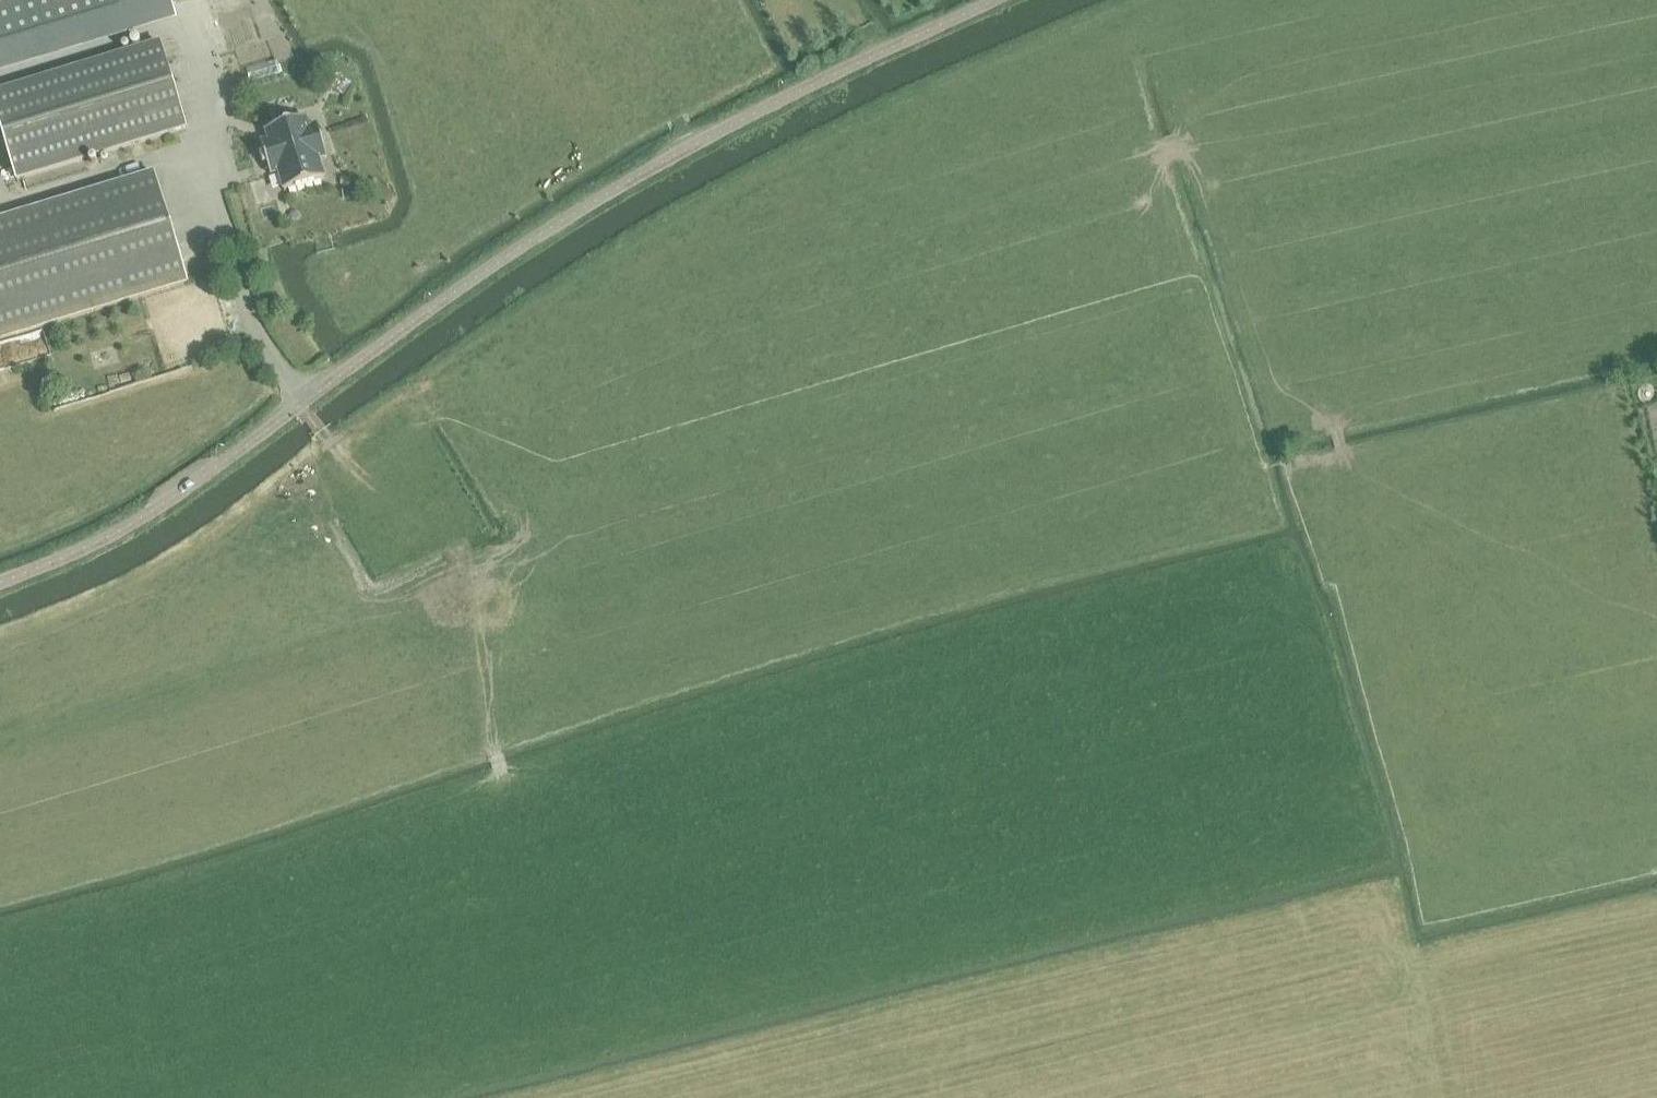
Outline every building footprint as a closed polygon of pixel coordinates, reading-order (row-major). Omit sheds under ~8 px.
[(0,8),(0,50),(1,55),(169,3),(168,0),(26,0),(0,8)] [(169,3),(1,55),(0,50),(0,80),(176,26),(169,3)] [(159,43),(0,92),(0,128),(16,179),(184,127),(159,43)] [(279,62),(247,71),(251,83),(282,74),(279,62)] [(333,72),(325,86),(344,97),(352,84),(333,72)] [(269,141),(261,144),(270,176),(279,173),(285,192),(325,180),(319,161),(328,158),(318,126),(309,129),(306,119),(266,132),(269,141)] [(0,224),(0,341),(188,281),(154,175),(0,224)]
